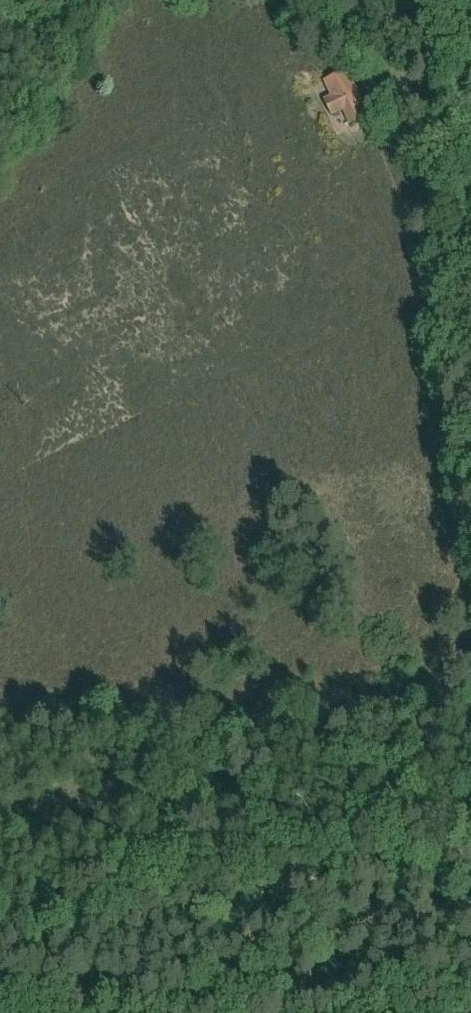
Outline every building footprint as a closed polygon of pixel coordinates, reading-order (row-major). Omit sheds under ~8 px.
[(351,125),(369,116),(364,105),(362,105),(346,72),(325,83),(333,97),(325,101),(333,117),(344,111),(351,125)]
